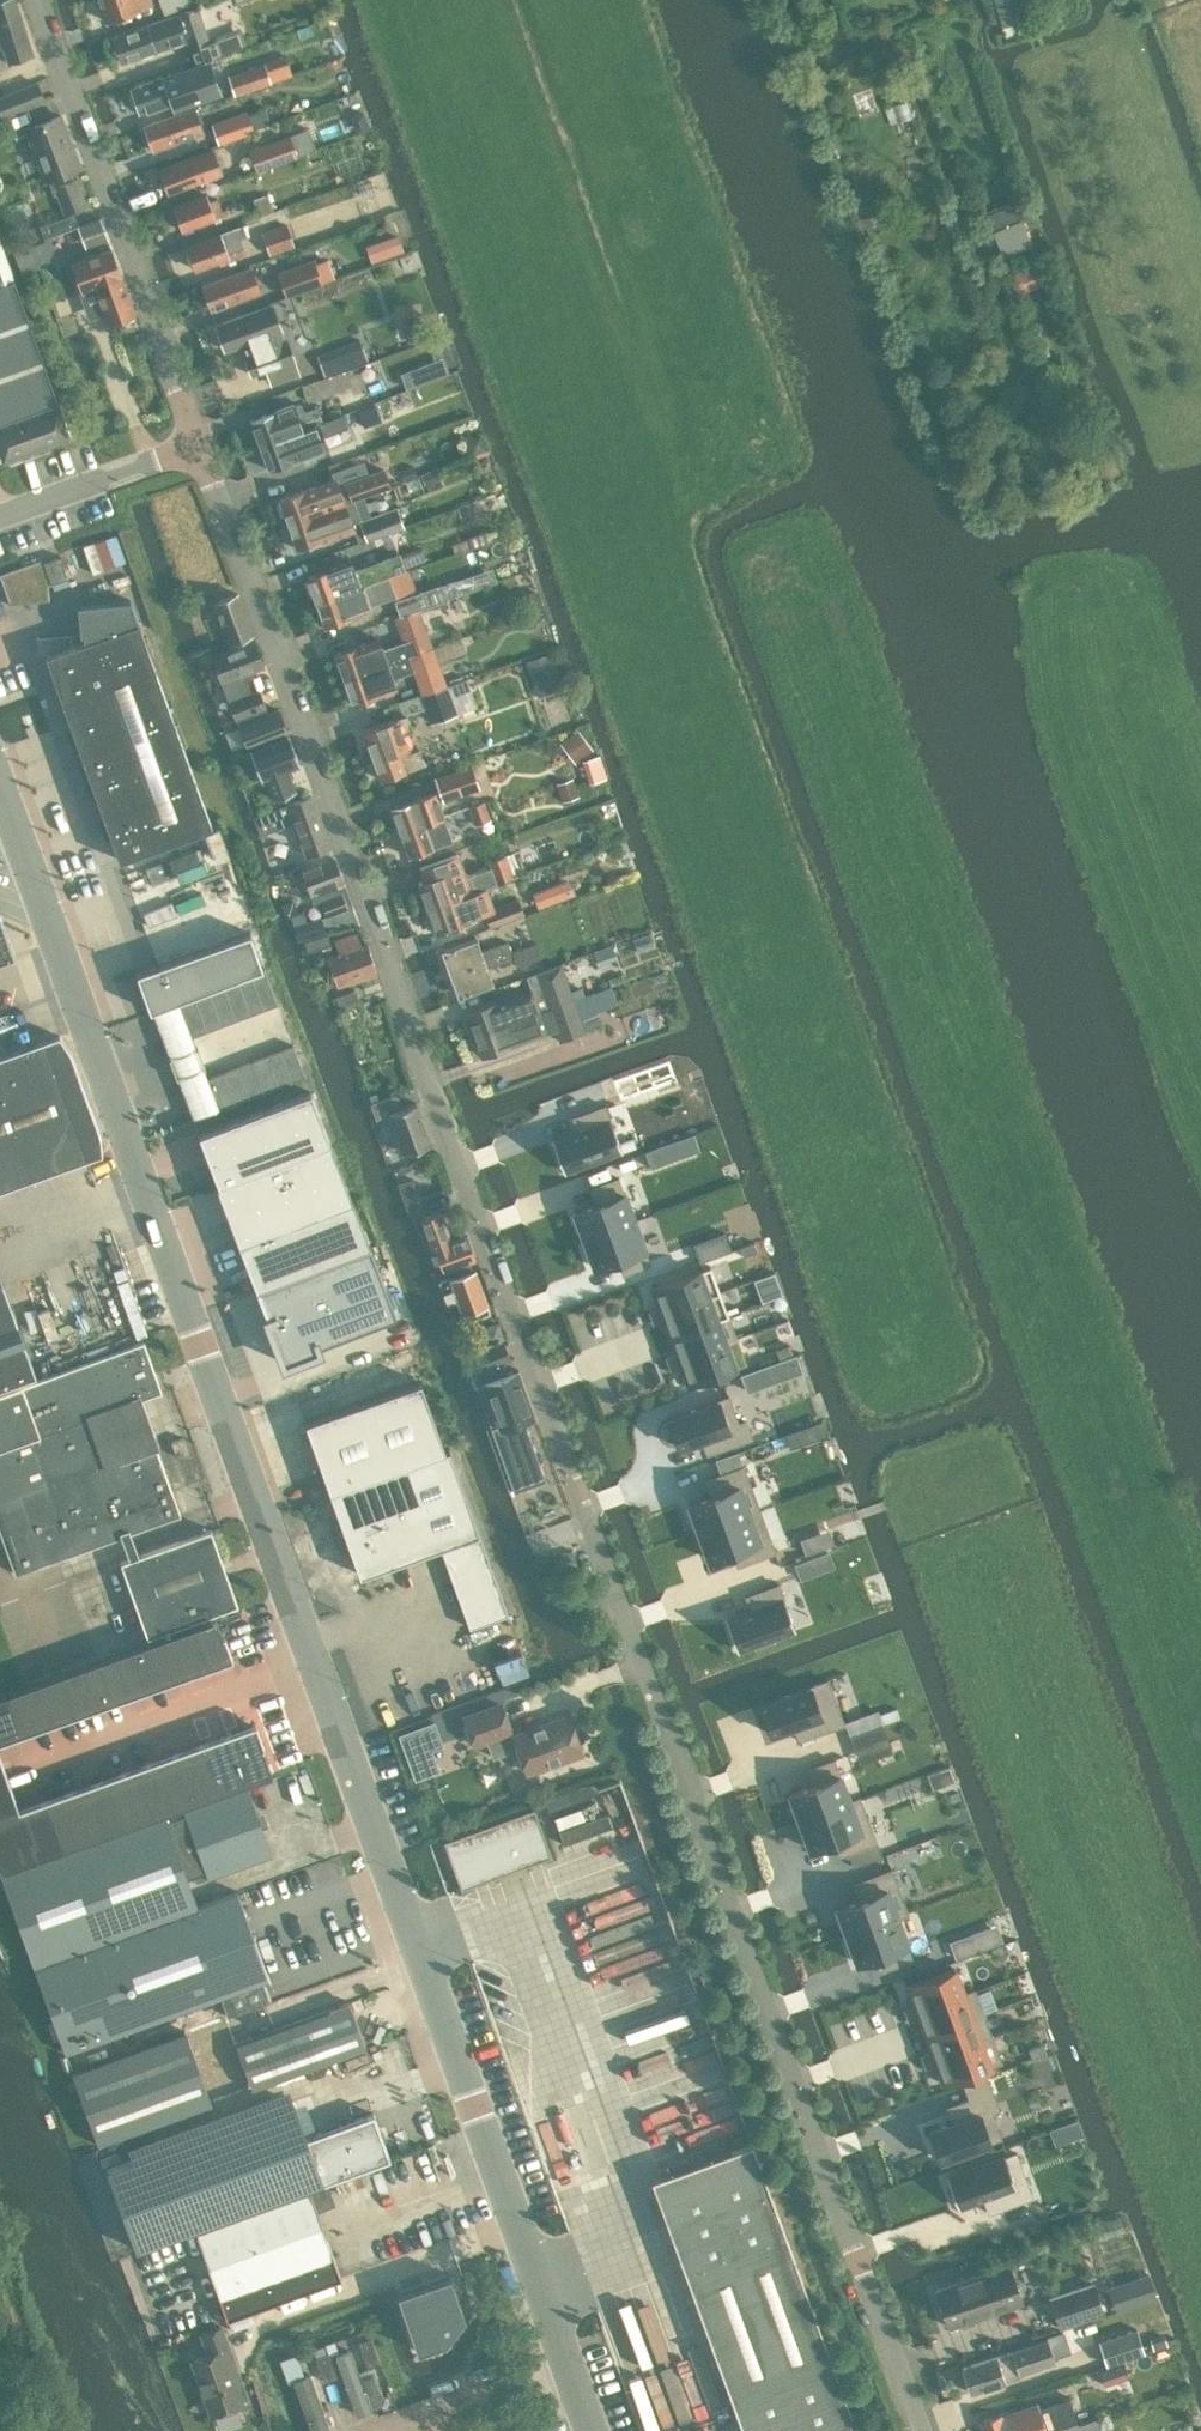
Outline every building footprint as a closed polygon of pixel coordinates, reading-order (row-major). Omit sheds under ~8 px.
[(4,46),(10,63),(34,55),(16,0),(0,0),(0,48),(4,46)] [(107,20),(153,4),(151,0),(100,0),(107,20)] [(164,12),(164,13),(194,2),(193,0),(159,0),(164,12)] [(121,61),(169,44),(187,38),(190,47),(194,63),(221,54),(221,55),(242,48),(237,33),(208,42),(196,4),(178,11),(179,13),(113,36),(121,61)] [(165,75),(131,88),(140,113),(171,101),(174,109),(216,93),(204,61),(165,75)] [(262,61),(228,73),(234,91),(268,79),(262,61)] [(4,116),(44,99),(37,82),(0,96),(0,106),(4,116)] [(885,105),(896,136),(920,127),(909,97),(885,105)] [(195,107),(155,120),(144,124),(153,149),(203,131),(195,107)] [(247,112),(212,124),(219,142),(253,130),(253,129),(247,112)] [(87,206),(76,178),(74,179),(71,169),(81,165),(61,114),(26,128),(45,179),(48,178),(52,188),(55,187),(65,214),(87,206)] [(288,135),(250,149),(257,169),(296,155),(316,148),(309,127),(288,135)] [(212,148),(193,155),(160,167),(168,192),(209,177),(220,173),(212,148)] [(182,229),(228,212),(226,208),(221,210),(217,198),(209,201),(206,193),(173,205),(182,229)] [(259,216),(272,211),(266,194),(253,198),(259,216)] [(358,200),(364,218),(382,212),(376,194),(358,200)] [(1035,245),(1018,202),(989,213),(1005,256),(1035,245)] [(78,226),(86,246),(108,238),(101,217),(78,226)] [(261,232),(269,254),(324,235),(319,222),(290,232),(287,223),(261,232)] [(243,224),(220,232),(187,244),(196,268),(242,252),(241,248),(243,247),(240,237),(247,235),(243,224)] [(14,275),(0,237),(0,280),(14,275)] [(136,313),(122,275),(112,248),(71,263),(82,293),(96,288),(109,323),(136,313)] [(314,258),(277,272),(286,296),(323,282),(335,277),(327,258),(316,263),(314,258)] [(1039,261),(1013,270),(1020,293),(1047,284),(1039,261)] [(251,266),(236,271),(202,284),(211,308),(260,290),(251,266)] [(2,459),(71,434),(69,429),(14,275),(0,280),(0,453),(2,459)] [(271,303),(216,324),(225,349),(240,344),(250,373),(293,357),(287,339),(285,340),(271,303)] [(361,337),(316,354),(324,376),(369,360),(361,337)] [(294,403),(251,419),(260,444),(324,420),(324,419),(319,407),(318,405),(305,409),(302,402),(294,405),(294,403)] [(324,420),(260,444),(269,469),(312,453),(329,446),(325,434),(348,426),(343,413),(324,420)] [(280,498),(288,523),(345,503),(345,502),(390,486),(384,468),(352,479),(344,482),(345,485),(340,487),(336,477),(323,482),(280,498)] [(354,527),(345,503),(288,523),(297,547),(354,527)] [(397,505),(359,519),(366,540),(390,532),(405,527),(397,505)] [(399,552),(354,568),(360,585),(388,575),(406,569),(399,552)] [(60,555),(44,561),(52,583),(68,577),(60,555)] [(308,576),(316,601),(360,585),(354,568),(351,560),(308,576)] [(360,585),(316,601),(325,626),(372,609),(370,603),(395,594),(388,575),(360,585)] [(414,594),(396,600),(401,614),(418,608),(419,608),(446,598),(441,584),(414,594)] [(195,609),(209,604),(203,590),(189,595),(195,609)] [(229,641),(253,632),(238,592),(214,602),(229,641)] [(378,638),(335,653),(344,677),(409,655),(433,647),(433,646),(432,647),(418,608),(419,608),(418,608),(401,614),(401,615),(396,616),(404,640),(404,641),(382,648),(378,638)] [(138,621),(46,654),(119,859),(212,825),(138,621)] [(259,688),(249,692),(248,693),(241,670),(264,662),(254,636),(214,652),(223,676),(230,700),(237,717),(266,706),(259,688)] [(409,655),(344,677),(353,702),(396,687),(393,677),(414,670),(422,692),(422,693),(446,685),(446,683),(439,663),(466,654),(460,637),(433,647),(409,655)] [(403,715),(363,729),(372,754),(381,779),(425,763),(420,748),(410,752),(406,742),(403,732),(413,729),(408,715),(427,708),(431,721),(456,712),(478,704),(473,692),(468,677),(457,681),(457,680),(457,679),(446,683),(446,685),(422,693),(422,692),(398,701),(403,715)] [(287,731),(279,708),(240,723),(248,746),(287,731)] [(288,734),(245,751),(256,779),(265,775),(274,798),(295,790),(286,767),(299,762),(288,734)] [(472,764),(435,777),(443,799),(480,786),(472,764)] [(391,805),(400,831),(444,815),(435,790),(391,805)] [(259,835),(260,835),(294,822),(306,855),(331,846),(312,794),(265,811),(252,816),(259,835)] [(469,806),(475,824),(491,819),(484,800),(469,806)] [(453,840),(447,825),(444,815),(400,831),(409,856),(453,840)] [(425,880),(419,882),(428,907),(462,895),(485,886),(487,885),(487,886),(497,882),(497,883),(513,878),(513,876),(505,854),(489,860),(492,867),(466,876),(458,853),(420,866),(425,880)] [(333,857),(302,868),(314,902),(321,900),(326,916),(348,908),(342,892),(341,890),(338,891),(336,884),(342,882),(333,857)] [(462,895),(428,907),(437,931),(481,916),(486,914),(496,911),(494,905),(491,897),(487,885),(485,886),(462,895)] [(496,911),(486,914),(487,918),(490,927),(524,914),(521,905),(518,897),(494,905),(496,911)] [(292,916),(299,940),(326,932),(322,917),(307,922),(304,912),(292,916)] [(13,955),(15,955),(14,955),(0,914),(0,960),(13,955)] [(136,972),(139,980),(150,1010),(177,999),(262,966),(250,931),(136,972)] [(368,944),(362,946),(358,932),(335,939),(339,954),(329,957),(337,985),(377,972),(368,944)] [(327,934),(305,940),(309,951),(332,945),(328,934),(327,934)] [(444,950),(452,972),(511,950),(508,941),(482,950),(477,937),(444,950)] [(511,950),(452,972),(460,994),(493,982),(488,968),(514,958),(517,966),(542,957),(536,942),(535,942),(534,941),(520,947),(520,948),(512,951),(511,950)] [(531,989),(496,1002),(467,1012),(474,1034),(485,1030),(574,999),(573,998),(571,990),(561,964),(526,976),(531,989)] [(263,967),(249,972),(262,1007),(276,1002),(263,967)] [(249,972),(235,978),(248,1013),(262,1007),(249,972)] [(222,983),(234,1018),(247,1013),(248,1013),(235,978),(222,983)] [(209,988),(208,988),(221,1023),(234,1018),(222,983),(209,988)] [(581,986),(571,990),(573,998),(584,994),(581,986)] [(196,993),(195,993),(207,1029),(221,1023),(208,988),(196,993)] [(340,1009),(360,1001),(355,989),(335,996),(340,1009)] [(584,994),(573,998),(574,999),(577,1007),(585,1031),(602,1025),(594,1001),(590,992),(584,994)] [(195,993),(179,999),(192,1034),(207,1029),(195,993)] [(485,1030),(474,1034),(482,1055),(512,1045),(512,1044),(547,1032),(544,1022),(551,1019),(559,1041),(585,1031),(577,1007),(574,999),(485,1030)] [(0,1056),(0,1189),(87,1158),(102,1153),(100,1134),(70,1050),(59,1034),(45,1040),(0,1056)] [(292,1044),(278,1050),(291,1080),(304,1075),(292,1044)] [(278,1050),(264,1055),(276,1086),(291,1080),(278,1050)] [(264,1055),(249,1061),(262,1091),(276,1086),(264,1055)] [(249,1061),(234,1066),(246,1097),(262,1091),(249,1061)] [(663,1065),(620,1079),(625,1093),(667,1078),(663,1065)] [(234,1066),(220,1072),(233,1102),(246,1097),(234,1066)] [(220,1072),(209,1076),(220,1107),(233,1102),(220,1072)] [(211,1088),(185,1098),(192,1116),(196,1115),(218,1106),(211,1088)] [(203,1132),(200,1133),(218,1180),(220,1184),(329,1139),(310,1090),(203,1132)] [(416,1102),(401,1107),(396,1093),(371,1102),(376,1117),(390,1113),(404,1152),(431,1142),(416,1102)] [(577,1130),(551,1139),(563,1172),(622,1151),(610,1118),(605,1105),(573,1117),(577,1130)] [(220,1184),(216,1186),(239,1243),(257,1289),(260,1287),(368,1246),(370,1245),(352,1199),(329,1139),(220,1184)] [(596,1201),(572,1210),(582,1239),(636,1220),(625,1191),(620,1177),(591,1188),(596,1201)] [(398,1182),(396,1183),(406,1210),(408,1209),(421,1205),(411,1178),(398,1182)] [(435,1247),(443,1269),(476,1257),(467,1234),(451,1239),(440,1210),(421,1217),(432,1248),(435,1247)] [(636,1220),(582,1239),(593,1268),(617,1260),(622,1273),(651,1263),(646,1249),(636,1220)] [(725,1230),(693,1242),(700,1261),(732,1249),(725,1230)] [(753,1242),(740,1246),(743,1255),(756,1250),(753,1242)] [(368,1246),(260,1287),(287,1356),(395,1314),(368,1246)] [(656,1305),(644,1309),(647,1316),(718,1289),(709,1265),(650,1288),(656,1305)] [(451,1277),(438,1282),(444,1297),(449,1302),(459,1299),(463,1310),(465,1316),(482,1311),(480,1304),(487,1302),(485,1296),(475,1268),(451,1277)] [(718,1289),(647,1316),(650,1324),(662,1319),(668,1336),(727,1313),(718,1289)] [(36,1374),(26,1347),(10,1304),(0,1308),(0,1387),(36,1374)] [(674,1352),(662,1356),(665,1364),(677,1359),(736,1337),(727,1313),(668,1336),(674,1352)] [(677,1359),(665,1364),(667,1371),(679,1366),(686,1383),(745,1361),(736,1337),(677,1359)] [(475,1373),(511,1359),(503,1339),(467,1353),(475,1373)] [(0,1392),(0,1528),(17,1573),(44,1562),(180,1514),(168,1479),(160,1457),(153,1442),(105,1459),(90,1416),(161,1390),(144,1340),(0,1392)] [(789,1345),(776,1349),(779,1356),(791,1352),(789,1345)] [(746,1390),(768,1383),(761,1366),(740,1373),(746,1390)] [(517,1367),(482,1380),(498,1424),(491,1427),(514,1491),(545,1480),(523,1420),(534,1416),(517,1367)] [(420,1380),(305,1421),(329,1490),(445,1448),(420,1380)] [(718,1397),(666,1416),(677,1448),(700,1439),(706,1453),(752,1437),(745,1418),(738,1421),(728,1394),(718,1398),(718,1397)] [(172,1440),(177,1456),(188,1452),(183,1436),(172,1440)] [(445,1448),(329,1490),(360,1574),(440,1545),(469,1626),(508,1613),(449,1447),(445,1448)] [(710,1494),(687,1503),(697,1531),(760,1509),(743,1462),(704,1476),(710,1494)] [(760,1509),(697,1531),(708,1560),(731,1552),(736,1565),(775,1551),(760,1509)] [(211,1528),(120,1561),(149,1636),(239,1605),(211,1528)] [(748,1609),(727,1616),(739,1649),(794,1629),(777,1582),(743,1594),(748,1609)] [(216,1616),(189,1626),(204,1665),(230,1656),(216,1616)] [(189,1626),(164,1635),(178,1674),(204,1665),(189,1626)] [(164,1635),(137,1645),(151,1684),(178,1674),(164,1635)] [(137,1645),(111,1654),(125,1693),(151,1684),(137,1645)] [(111,1654),(85,1663),(99,1703),(125,1693),(111,1654)] [(85,1663),(59,1673),(73,1712),(99,1703),(85,1663)] [(59,1673),(33,1682),(46,1721),(73,1712),(59,1673)] [(827,1678),(759,1702),(770,1733),(793,1725),(799,1740),(844,1723),(827,1678)] [(33,1682),(6,1692),(20,1731),(46,1721),(33,1682)] [(0,1694),(0,1738),(20,1731),(6,1692),(0,1694)] [(584,1737),(584,1731),(583,1728),(579,1724),(577,1723),(571,1724),(568,1715),(510,1736),(508,1731),(510,1731),(500,1704),(464,1717),(474,1744),(487,1739),(493,1756),(518,1747),(527,1771),(581,1751),(578,1742),(582,1739),(584,1737)] [(882,1723),(851,1735),(857,1752),(888,1740),(882,1723)] [(254,1724),(220,1736),(238,1784),(272,1772),(254,1724)] [(220,1736),(186,1748),(204,1797),(238,1784),(220,1736)] [(186,1748),(152,1760),(170,1809),(204,1797),(186,1748)] [(811,1783),(787,1791),(798,1820),(851,1800),(851,1798),(841,1772),(836,1757),(805,1768),(811,1783)] [(152,1760),(119,1772),(136,1821),(170,1809),(152,1760)] [(119,1772),(51,1797),(68,1845),(136,1821),(119,1772)] [(0,1776),(0,1815),(17,1809),(5,1774),(0,1776)] [(165,1816),(2,1875),(34,1965),(198,1905),(188,1878),(206,1872),(208,1877),(271,1854),(247,1787),(183,1809),(185,1815),(167,1821),(165,1816)] [(851,1800),(798,1820),(808,1849),(832,1840),(837,1854),(876,1840),(860,1795),(851,1798),(851,1800)] [(17,1809),(34,1857),(68,1845),(51,1797),(17,1809)] [(534,1805),(443,1839),(461,1887),(552,1854),(534,1805)] [(0,1815),(0,1869),(34,1857),(17,1809),(0,1815)] [(858,1897),(835,1905),(845,1932),(897,1913),(898,1917),(909,1913),(892,1867),(852,1881),(858,1897)] [(198,1905),(34,1965),(65,2050),(220,1995),(227,2015),(270,2000),(270,1999),(262,1979),(269,1977),(238,1891),(198,1905)] [(897,1913),(845,1932),(856,1963),(879,1954),(884,1968),(913,1958),(898,1917),(897,1913)] [(1004,1941),(991,1946),(994,1955),(1007,1950),(1004,1941)] [(910,2004),(903,2007),(905,2014),(965,1991),(965,1990),(956,1967),(904,1987),(910,2004)] [(965,1991),(905,2014),(908,2020),(915,2017),(922,2035),(975,2015),(975,2017),(984,2014),(973,1987),(965,1990),(965,1991)] [(236,2042),(195,2057),(211,2102),(252,2087),(365,2047),(363,2041),(365,2041),(362,2037),(349,2001),(334,2006),(329,2006),(329,2008),(236,2042)] [(928,2051),(920,2054),(923,2060),(930,2057),(931,2057),(931,2059),(984,2039),(983,2037),(975,2017),(975,2015),(922,2035),(928,2051)] [(98,2143),(211,2102),(185,2030),(72,2071),(98,2143)] [(930,2057),(923,2060),(925,2066),(933,2063),(940,2083),(993,2063),(993,2064),(1001,2061),(991,2034),(983,2037),(984,2039),(931,2059),(931,2057),(930,2057)] [(1041,2043),(1028,2048),(1032,2057),(1045,2052),(1041,2043)] [(365,2051),(344,2058),(348,2070),(369,2063),(365,2051)] [(950,2119),(926,2128),(938,2162),(992,2142),(1002,2139),(991,2110),(998,2108),(986,2074),(962,2082),(968,2099),(946,2107),(950,2119)] [(144,2134),(100,2150),(136,2249),(180,2233),(178,2228),(185,2226),(187,2230),(389,2157),(388,2153),(373,2112),(305,2136),(298,2116),(316,2110),(310,2094),(157,2149),(159,2153),(152,2156),(144,2134)] [(751,2141),(651,2178),(680,2257),(708,2335),(809,2299),(780,2220),(758,2159),(752,2142),(751,2141)] [(1016,2150),(947,2175),(959,2206),(982,2197),(988,2212),(1033,2196),(1016,2150)] [(327,2184),(197,2232),(219,2295),(302,2265),(310,2287),(340,2276),(314,2203),(332,2197),(327,2184)] [(1009,2263),(936,2288),(949,2325),(1021,2301),(1009,2263)] [(450,2273),(397,2291),(417,2350),(445,2340),(465,2314),(450,2273)] [(1092,2282),(1050,2296),(1060,2325),(1102,2311),(1092,2282)] [(1143,2296),(1139,2284),(1118,2291),(1122,2303),(1143,2296)] [(809,2299),(708,2335),(737,2414),(837,2377),(809,2299)] [(239,2380),(227,2346),(220,2325),(202,2332),(209,2352),(192,2358),(211,2412),(242,2402),(235,2381),(239,2380)] [(1098,2339),(1106,2364),(1144,2352),(1135,2327),(1098,2339)] [(1149,2337),(1153,2349),(1167,2344),(1163,2333),(1149,2337)] [(1030,2343),(962,2366),(971,2392),(1019,2375),(1018,2372),(1054,2360),(1052,2353),(1046,2335),(1029,2341),(1030,2343)] [(370,2337),(358,2341),(366,2365),(378,2361),(370,2337)] [(373,2407),(352,2349),(336,2354),(359,2413),(373,2407)] [(328,2352),(315,2356),(323,2380),(336,2375),(328,2352)] [(1123,2359),(1099,2367),(1110,2403),(1135,2394),(1126,2368),(1136,2365),(1133,2356),(1123,2359)] [(312,2372),(294,2379),(311,2430),(334,2430),(312,2372)] [(737,2414),(743,2430),(857,2430),(837,2377),(737,2414)] [(980,2419),(984,2430),(1050,2430),(1078,2422),(1068,2391),(1036,2402),(1036,2401),(1013,2408),(980,2419)] [(454,2414),(418,2427),(420,2430),(461,2430),(454,2414)] [(1050,2430),(1101,2430),(1096,2417),(1078,2423),(1078,2422),(1050,2430)]
